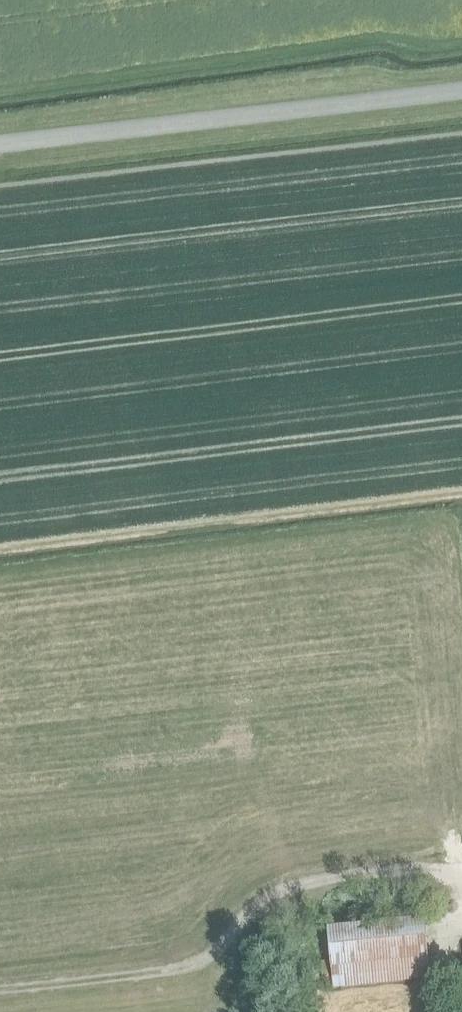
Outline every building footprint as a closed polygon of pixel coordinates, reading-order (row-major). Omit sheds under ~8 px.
[(327,986),(425,979),(421,919),(323,926),(327,986)]
